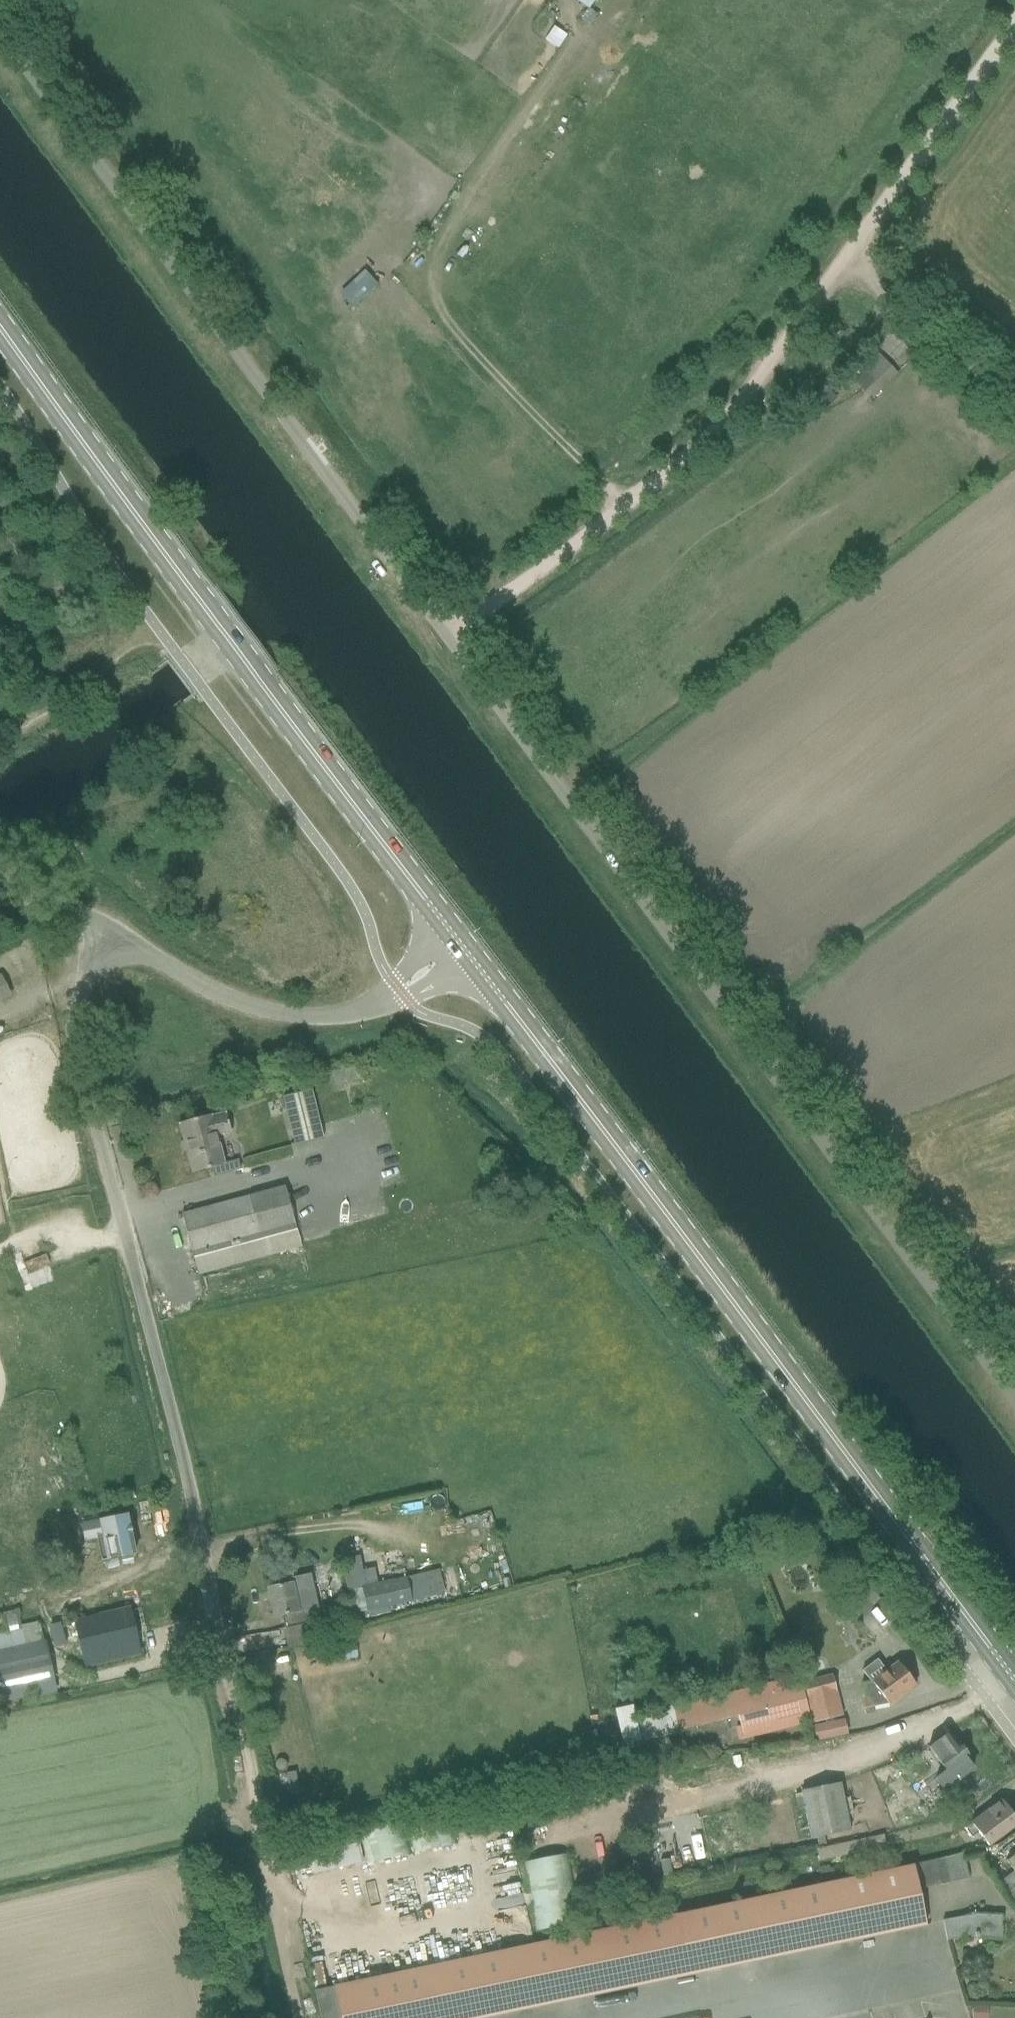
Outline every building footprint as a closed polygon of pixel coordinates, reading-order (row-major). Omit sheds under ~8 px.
[(365,268),(340,292),(355,310),(382,285),(365,268)] [(863,369),(854,378),(872,396),(897,372),(871,345),(855,360),(863,369)] [(9,996),(0,979),(0,1000),(9,996)] [(357,1066),(332,1073),(335,1085),(360,1079),(357,1066)] [(323,1139),(311,1090),(283,1097),(294,1146),(323,1139)] [(211,1116),(179,1124),(191,1173),(211,1168),(212,1167),(214,1177),(240,1170),(237,1160),(222,1164),(215,1137),(230,1133),(227,1123),(225,1113),(211,1117),(211,1116)] [(201,1209),(182,1214),(193,1258),(197,1273),(300,1246),(296,1231),(285,1186),(248,1196),(248,1197),(201,1209)] [(108,1558),(115,1557),(135,1553),(129,1523),(101,1529),(100,1523),(82,1526),(85,1543),(104,1539),(108,1558)] [(352,1613),(367,1610),(363,1587),(365,1587),(359,1555),(341,1559),(352,1613)] [(479,1561),(483,1583),(507,1579),(503,1557),(479,1561)] [(287,1584),(268,1588),(274,1617),(281,1615),(287,1647),(322,1639),(318,1621),(319,1620),(320,1620),(310,1574),(288,1578),(289,1581),(289,1583),(287,1584)] [(365,1587),(363,1587),(367,1610),(410,1601),(406,1578),(365,1587)] [(127,1609),(73,1622),(84,1668),(138,1655),(141,1655),(130,1608),(127,1609)] [(54,1627),(59,1658),(79,1655),(74,1624),(54,1627)] [(44,1644),(0,1654),(0,1703),(55,1690),(44,1644)] [(877,1658),(862,1669),(872,1682),(865,1683),(867,1697),(873,1706),(888,1704),(889,1705),(899,1697),(915,1685),(898,1662),(886,1671),(877,1658)] [(802,1682),(807,1699),(812,1723),(843,1716),(836,1691),(837,1691),(832,1675),(802,1682)] [(733,1697),(734,1697),(674,1712),(679,1730),(738,1716),(742,1734),(809,1719),(800,1682),(733,1697)] [(948,1732),(932,1743),(926,1748),(944,1773),(934,1780),(942,1790),(972,1768),(964,1757),(968,1755),(959,1743),(957,1744),(948,1732)] [(822,1744),(805,1746),(805,1752),(823,1750),(822,1744)] [(849,1830),(839,1784),(797,1792),(807,1837),(807,1839),(849,1830)] [(986,1812),(962,1830),(969,1839),(979,1832),(988,1845),(1014,1825),(1014,1818),(1002,1800),(986,1812)] [(362,1831),(366,1858),(442,1846),(437,1818),(362,1831)] [(807,1837),(792,1840),(794,1848),(808,1845),(807,1839),(807,1837)] [(885,1849),(883,1837),(815,1852),(818,1864),(885,1849)] [(579,1919),(568,1852),(528,1859),(539,1925),(579,1919)] [(993,1874),(997,1882),(998,1881),(1001,1886),(1005,1891),(1014,1884),(1014,1853),(1006,1859),(1013,1870),(1002,1878),(997,1871),(993,1874)] [(315,1990),(321,2017),(483,2017),(926,1927),(913,1864),(334,1986),(315,1990)] [(828,1866),(817,1868),(820,1879),(835,1876),(833,1868),(829,1869),(828,1866)] [(1005,1891),(1012,1901),(1014,1899),(1014,1884),(1005,1891)] [(973,1914),(943,1920),(947,1940),(959,1938),(960,1940),(978,1938),(1001,1938),(1002,1915),(973,1914)] [(972,2017),(987,2017),(987,2005),(972,2005),(972,2017)]
